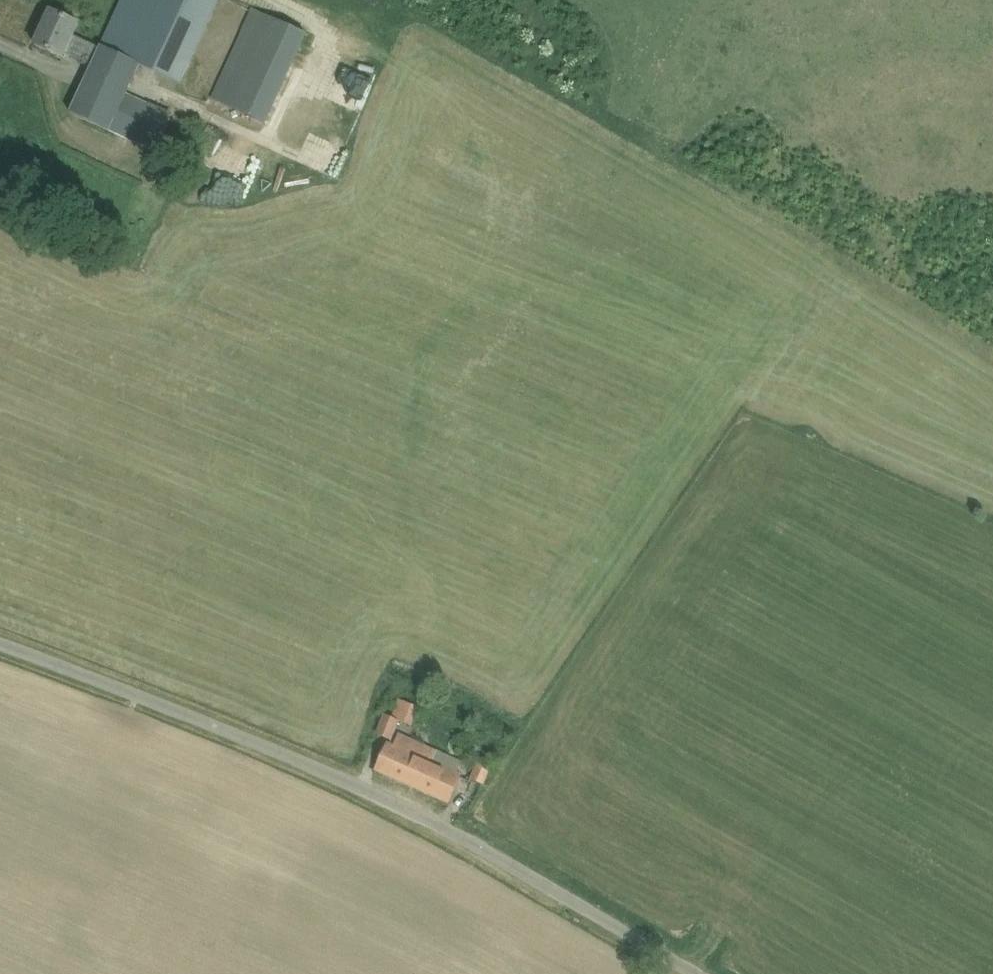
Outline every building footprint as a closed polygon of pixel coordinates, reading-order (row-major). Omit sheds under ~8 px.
[(101,48),(93,64),(91,64),(68,111),(132,141),(149,102),(128,93),(141,65),(182,83),(220,0),(123,0),(102,46),(101,46),(101,48)] [(271,124),(309,31),(250,7),(212,100),(271,124)] [(91,64),(93,64),(101,48),(73,35),(79,23),(51,10),(35,45),(64,58),(67,53),(91,64)] [(399,698),(392,717),(385,714),(377,734),(392,740),(399,722),(412,727),(420,707),(399,698)] [(389,742),(377,769),(449,802),(461,775),(430,762),(435,752),(398,735),(394,744),(389,742)] [(470,779),(485,785),(492,768),(477,762),(470,779)]
